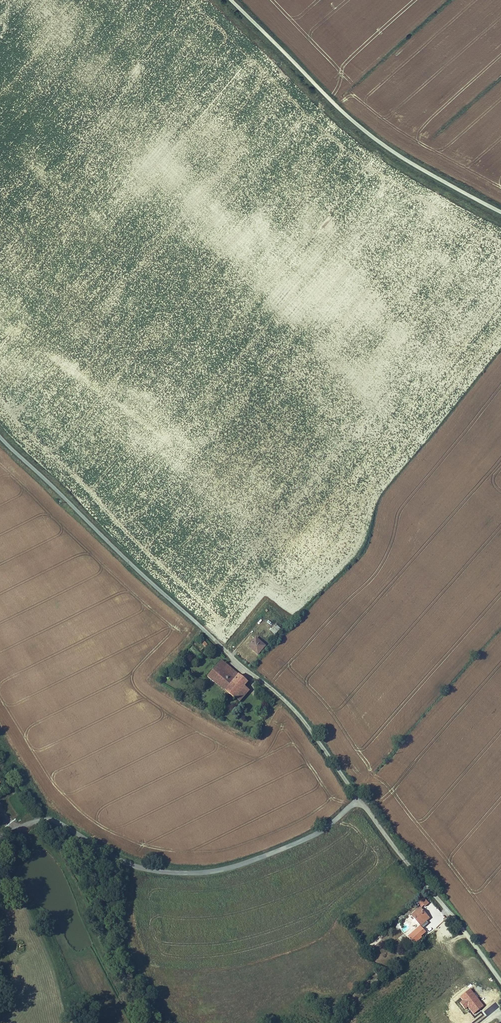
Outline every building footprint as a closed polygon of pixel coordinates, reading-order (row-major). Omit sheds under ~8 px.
[(285,630),(280,625),(274,632),(279,636),(285,630)] [(270,647),(261,639),(253,647),(263,656),(270,647)] [(230,669),(219,663),(210,680),(221,686),(224,681),(235,688),(233,692),(244,698),(250,687),(252,681),(240,675),(238,680),(227,674),(230,669)] [(240,675),(230,669),(227,674),(238,680),(240,675)] [(235,688),(224,681),(221,686),(233,692),(235,688)] [(256,690),(250,687),(244,698),(251,701),(256,690)] [(430,916),(421,905),(412,913),(421,923),(430,916)] [(424,933),(419,927),(408,937),(414,944),(422,937),(421,936),(424,933)]
